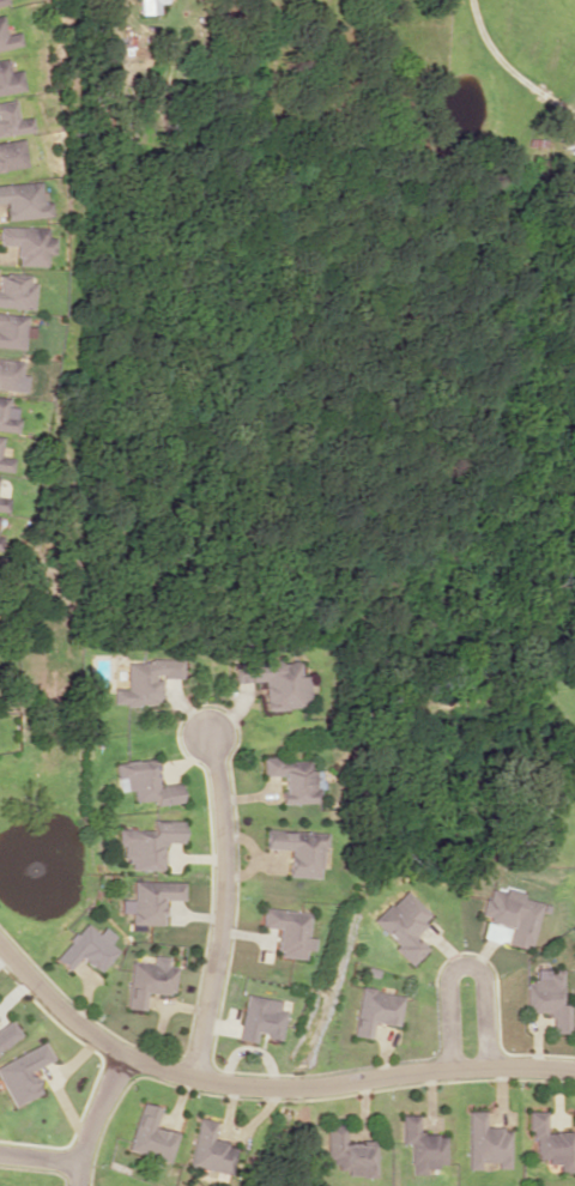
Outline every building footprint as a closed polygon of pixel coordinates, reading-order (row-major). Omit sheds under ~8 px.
[(157,2),(165,2),(165,0),(139,0),(139,14),(157,13),(157,2)] [(21,45),(18,31),(6,33),(2,14),(0,14),(0,49),(21,45)] [(20,69),(9,70),(7,59),(0,59),(0,93),(24,90),(20,69)] [(33,131),(31,116),(17,117),(14,99),(0,100),(0,135),(33,131)] [(26,167),(23,139),(0,141),(0,170),(26,167)] [(49,200),(41,201),(40,181),(0,184),(0,203),(3,203),(4,219),(50,216),(49,200)] [(0,226),(0,245),(15,245),(14,264),(45,265),(45,253),(53,253),(53,237),(45,237),(45,227),(0,226)] [(33,283),(27,282),(28,274),(0,272),(0,306),(31,308),(33,283)] [(22,348),(22,335),(30,336),(31,326),(23,325),(24,313),(0,312),(0,347),(22,348)] [(18,390),(20,361),(0,359),(0,389),(18,390)] [(0,396),(0,430),(13,432),(17,407),(6,405),(7,397),(0,396)] [(12,456),(0,455),(0,470),(11,471),(12,456)] [(180,660),(125,659),(124,688),(112,688),(111,704),(158,704),(158,677),(180,678),(180,660)] [(263,710),(306,707),(303,674),(298,675),(297,660),(231,666),(232,682),(260,680),(263,710)] [(178,782),(157,785),(154,758),(113,762),(116,791),(130,789),(131,801),(152,799),(153,805),(180,802),(178,782)] [(281,803),(315,802),(314,768),(307,769),(307,758),(261,759),(261,776),(280,775),(281,803)] [(181,843),(181,821),(150,821),(150,829),(115,829),(114,846),(119,846),(119,860),(128,860),(128,869),(160,870),(161,843),(181,843)] [(285,876),(319,877),(321,832),(264,829),(263,848),(286,849),(285,876)] [(181,881),(129,880),(129,898),(118,898),(117,912),(127,912),(127,924),(160,924),(161,899),(181,899),(181,881)] [(530,948),(541,902),(521,897),(522,893),(486,885),(478,918),(509,925),(506,943),(530,948)] [(429,915),(403,889),(369,922),(410,963),(425,948),(411,933),(429,915)] [(307,912),(259,907),(257,926),(275,928),(273,955),(302,958),(302,949),(310,950),(311,937),(304,936),(307,912)] [(53,958),(68,970),(79,957),(98,972),(116,949),(107,942),(112,935),(101,926),(95,932),(82,921),(53,958)] [(148,962),(127,961),(125,1008),(142,1009),(143,992),(171,994),(173,965),(165,965),(166,956),(149,954),(148,962)] [(561,968),(533,968),(533,981),(523,981),(523,1011),(549,1011),(549,1032),(568,1032),(568,1003),(562,1003),(561,968)] [(400,994),(356,988),(350,1036),(367,1038),(369,1022),(396,1025),(400,994)] [(278,999),(241,994),(235,1039),(252,1041),(253,1035),(278,1039),(282,1010),(276,1009),(278,999)] [(20,1035),(8,1018),(0,1024),(0,1049),(20,1035)] [(43,1043),(0,1061),(0,1083),(10,1105),(39,1093),(28,1069),(50,1060),(43,1043)] [(174,1132),(152,1127),(157,1106),(137,1102),(125,1150),(167,1160),(174,1132)] [(508,1167),(508,1127),(483,1127),(483,1110),(465,1110),(465,1169),(478,1168),(478,1161),(495,1161),(495,1168),(508,1167)] [(544,1110),(528,1111),(530,1158),(543,1158),(543,1163),(558,1163),(559,1171),(573,1171),(572,1131),(545,1131),(544,1110)] [(417,1114),(398,1114),(398,1143),(408,1143),(408,1174),(424,1174),(424,1166),(444,1166),(444,1133),(417,1133),(417,1114)] [(213,1120),(195,1117),(185,1165),(228,1173),(233,1145),(209,1140),(213,1120)] [(374,1174),(374,1141),(343,1141),(343,1123),(323,1123),(323,1158),(332,1158),(332,1174),(374,1174)]
